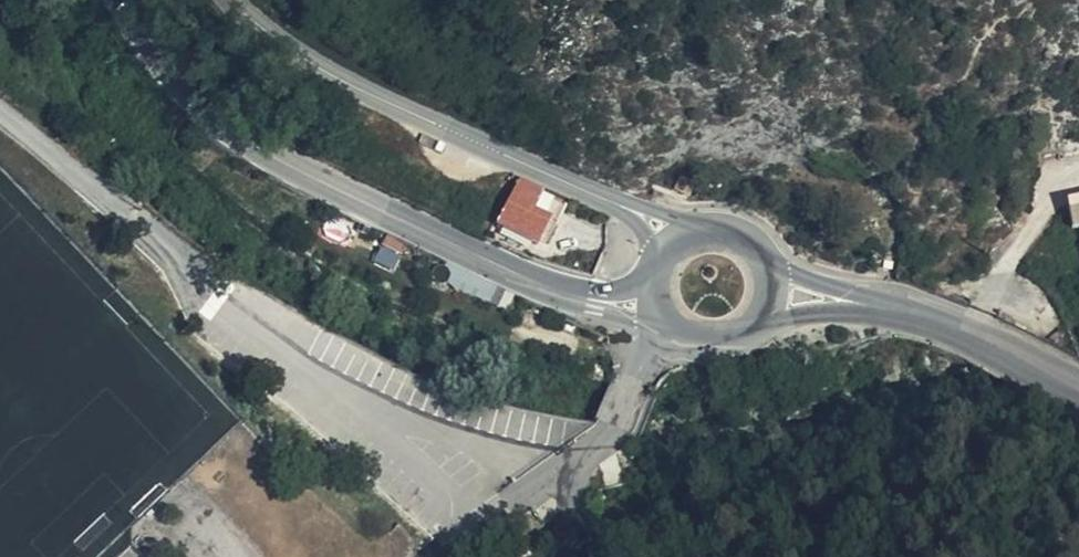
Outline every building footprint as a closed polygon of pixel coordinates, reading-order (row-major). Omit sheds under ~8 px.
[(710,175),(693,170),(689,184),(706,189),(710,175)] [(565,203),(523,181),(503,220),(541,239),(552,218),(557,220),(565,203)]
